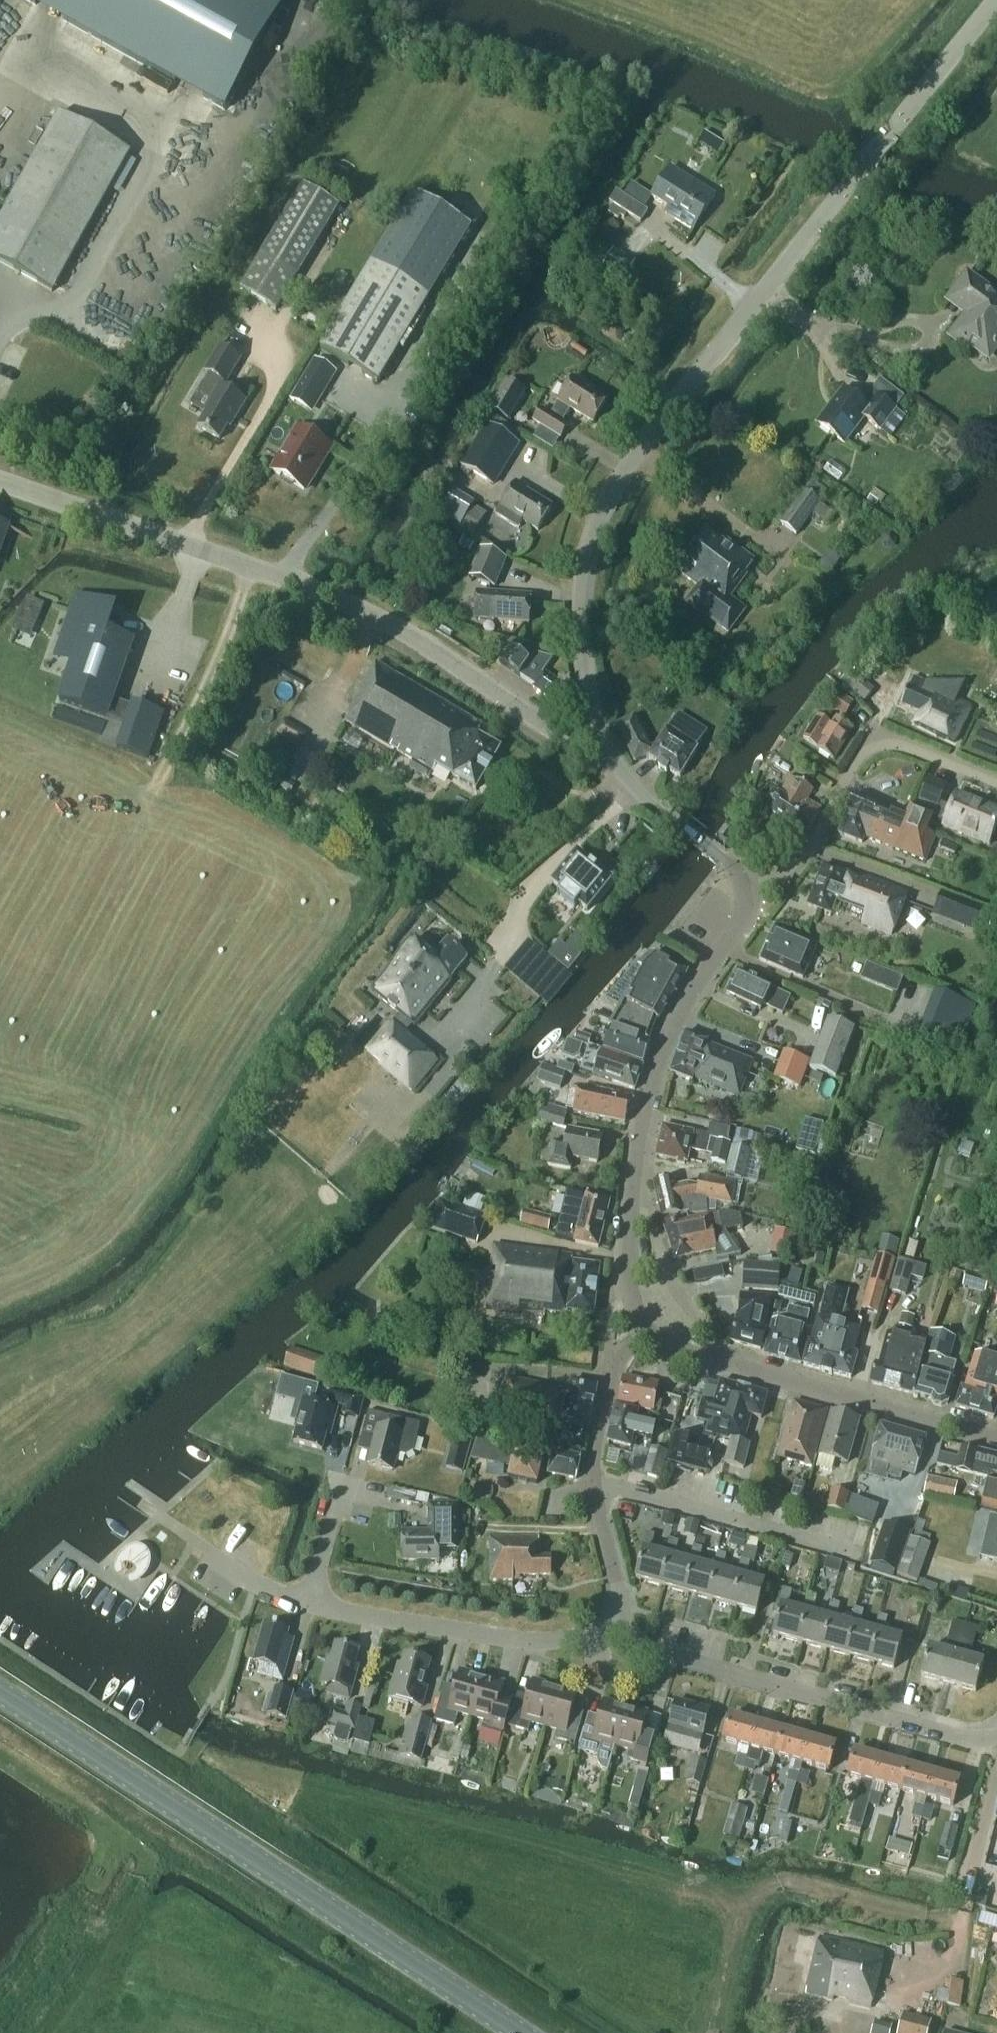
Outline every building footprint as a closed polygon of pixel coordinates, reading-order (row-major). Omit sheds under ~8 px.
[(224,111),(283,5),(274,0),(25,0),(224,111)] [(52,289),(129,149),(59,110),(0,217),(0,260),(52,289)] [(695,232),(716,196),(671,169),(653,199),(678,214),(675,219),(695,232)] [(303,185),(240,290),(276,311),(339,206),(303,185)] [(609,205),(612,207),(607,216),(617,222),(620,218),(624,221),(627,216),(641,224),(648,212),(616,193),(609,205)] [(372,264),(320,350),(377,384),(429,298),(372,264)] [(955,339),(968,348),(971,344),(986,355),(991,354),(996,346),(996,298),(967,276),(954,295),(973,308),(954,334),(955,339)] [(220,347),(205,371),(209,374),(225,384),(240,359),(220,347)] [(291,400),(309,411),(333,371),(314,360),(291,400)] [(209,374),(198,392),(211,400),(204,412),(206,414),(198,427),(219,440),(227,426),(230,428),(245,402),(223,388),(225,384),(209,374)] [(593,423),(607,400),(586,387),(586,383),(579,379),(576,380),(573,378),(559,401),(561,401),(552,415),(542,409),(534,421),(561,438),(569,426),(562,422),(571,409),(593,423)] [(904,397),(880,379),(872,390),(874,392),(864,405),(846,391),(821,425),(847,445),(867,419),(883,431),(898,410),(896,408),(904,397)] [(508,381),(490,409),(507,420),(525,392),(508,381)] [(494,417),(460,471),(468,476),(470,472),(492,486),(517,445),(513,442),(519,433),(494,417)] [(273,472),(304,490),(330,448),(299,429),(294,438),(291,436),(283,450),(285,452),(273,472)] [(523,522),(538,531),(553,508),(527,491),(529,488),(517,481),(496,514),(519,528),(523,522)] [(474,502),(448,486),(433,511),(453,523),(452,525),(472,537),(486,514),(472,506),(474,502)] [(805,490),(780,523),(796,535),(821,503),(805,490)] [(709,531),(680,571),(702,587),(691,603),(733,634),(750,611),(734,599),(751,575),(749,574),(758,562),(732,542),(729,546),(709,531)] [(896,539),(890,533),(882,535),(880,543),(886,549),(894,547),(896,539)] [(474,541),(464,535),(458,546),(469,552),(474,541)] [(492,586),(499,588),(510,560),(485,550),(473,578),(492,586)] [(840,563),(828,555),(817,570),(829,578),(840,563)] [(528,598),(499,596),(499,588),(492,586),(487,595),(482,595),(481,620),(494,621),(494,622),(533,624),(535,603),(528,603),(528,598)] [(79,645),(59,701),(107,718),(113,698),(133,641),(109,633),(118,609),(77,595),(62,639),(79,645)] [(43,605),(29,599),(16,630),(30,636),(43,605)] [(444,624),(439,631),(450,638),(454,631),(444,624)] [(544,672),(552,659),(534,654),(529,662),(509,649),(498,664),(519,678),(519,677),(533,687),(532,688),(562,708),(572,691),(544,672)] [(352,705),(354,706),(345,722),(415,763),(410,771),(430,783),(437,770),(475,792),(499,751),(478,738),(484,727),(376,664),(352,705)] [(873,687),(850,668),(841,680),(864,699),(873,687)] [(913,677),(901,704),(920,712),(915,723),(914,724),(954,743),(955,742),(954,742),(971,707),(957,700),(966,682),(926,682),(925,683),(913,677)] [(854,703),(836,691),(827,705),(845,716),(854,703)] [(113,698),(107,718),(125,724),(117,748),(147,759),(163,714),(133,703),(132,705),(113,698)] [(831,724),(817,715),(801,739),(834,759),(853,729),(835,718),(831,724)] [(635,764),(650,760),(662,767),(660,770),(668,775),(670,772),(682,779),(699,752),(697,751),(707,734),(679,716),(668,733),(667,733),(654,754),(635,719),(617,728),(635,764)] [(792,762),(774,753),(768,766),(786,775),(792,762)] [(781,793),(778,792),(767,811),(807,834),(821,810),(807,801),(814,789),(791,775),(781,793)] [(294,785),(283,778),(278,785),(290,792),(294,785)] [(926,779),(916,805),(935,812),(933,816),(933,818),(943,822),(941,828),(989,847),(996,825),(996,808),(956,792),(949,810),(938,806),(946,787),(926,779)] [(879,842),(891,812),(877,806),(878,804),(853,794),(838,833),(863,843),(865,836),(879,842)] [(933,818),(933,816),(911,807),(906,819),(891,812),(879,842),(878,844),(926,864),(937,837),(927,833),(931,822),(933,818)] [(613,881),(577,853),(554,883),(589,911),(613,881)] [(844,875),(821,866),(806,907),(829,916),(834,902),(864,913),(860,925),(890,936),(905,894),(862,878),(859,885),(843,879),(844,875)] [(975,929),(982,910),(939,894),(932,914),(975,929)] [(817,946),(773,929),(760,962),(804,979),(817,946)] [(578,932),(565,947),(559,942),(549,956),(568,971),(591,942),(578,932)] [(390,1023),(367,1051),(382,1064),(380,1066),(411,1091),(433,1064),(401,1038),(412,1025),(414,1026),(450,983),(448,981),(467,958),(449,943),(435,959),(412,941),(391,967),(399,974),(379,998),(401,1016),(393,1025),(390,1023)] [(543,953),(519,982),(548,1007),(573,978),(543,953)] [(673,962),(671,966),(651,955),(638,968),(633,969),(606,999),(620,1007),(610,1025),(647,1037),(658,1018),(659,1019),(679,983),(681,984),(688,971),(673,962)] [(849,991),(895,1006),(905,975),(859,960),(849,991)] [(791,997),(735,972),(725,994),(762,1010),(763,1007),(782,1016),(791,997)] [(927,1034),(965,1047),(978,1009),(940,997),(927,1034)] [(613,1015),(597,1009),(593,1020),(609,1025),(613,1015)] [(854,1028),(827,1019),(808,1070),(835,1080),(854,1028)] [(652,1041),(611,1027),(604,1047),(645,1061),(652,1041)] [(575,1040),(589,1045),(592,1037),(578,1032),(575,1040)] [(709,1043),(685,1034),(671,1074),(695,1083),(696,1081),(740,1098),(754,1062),(708,1046),(709,1043)] [(568,1041),(563,1055),(578,1060),(581,1058),(585,1047),(568,1041)] [(589,1045),(580,1071),(632,1089),(635,1090),(644,1065),(640,1064),(589,1045)] [(810,1061),(785,1051),(775,1078),(800,1088),(810,1061)] [(538,1080),(560,1088),(565,1073),(543,1065),(538,1080)] [(597,1091),(580,1088),(575,1113),(626,1123),(631,1097),(615,1094),(615,1093),(597,1090),(597,1091)] [(565,1114),(542,1109),(539,1122),(562,1128),(565,1114)] [(707,1135),(707,1136),(710,1137),(709,1138),(716,1140),(728,1143),(730,1128),(710,1124),(707,1135)] [(663,1126),(656,1156),(687,1163),(690,1150),(712,1155),(716,1140),(709,1138),(710,1137),(707,1136),(707,1135),(663,1126)] [(565,1143),(551,1141),(548,1166),(572,1169),(574,1158),(599,1161),(603,1133),(567,1128),(565,1143)] [(799,1138),(796,1150),(815,1155),(818,1143),(799,1138)] [(712,1155),(712,1159),(725,1162),(730,1143),(728,1143),(716,1140),(712,1155)] [(970,1157),(974,1145),(962,1141),(957,1153),(970,1157)] [(732,1147),(725,1176),(744,1180),(751,1151),(732,1147)] [(674,1179),(653,1183),(660,1219),(687,1214),(691,1214),(707,1211),(705,1200),(738,1206),(741,1185),(700,1178),(699,1185),(689,1183),(676,1186),(674,1179)] [(567,1191),(555,1237),(575,1243),(598,1248),(610,1201),(587,1196),(567,1191)] [(466,1199),(463,1206),(480,1212),(485,1198),(473,1194),(471,1201),(466,1199)] [(455,1206),(446,1234),(477,1244),(486,1217),(455,1206)] [(552,1218),(523,1210),(520,1224),(548,1232),(552,1218)] [(679,1216),(662,1221),(676,1261),(692,1255),(692,1254),(716,1250),(717,1250),(714,1234),(726,1232),(743,1228),(741,1216),(725,1213),(688,1220),(687,1215),(680,1217),(679,1216)] [(772,1241),(770,1252),(786,1256),(789,1245),(772,1241)] [(489,1285),(486,1309),(519,1313),(521,1296),(546,1299),(544,1316),(545,1317),(545,1313),(560,1315),(565,1315),(566,1311),(593,1314),(599,1268),(572,1264),(573,1256),(546,1253),(544,1271),(509,1267),(511,1249),(511,1248),(494,1246),(491,1270),(502,1271),(500,1287),(489,1285)] [(893,1259),(876,1255),(862,1309),(878,1313),(886,1282),(888,1282),(893,1259)] [(897,1260),(889,1291),(904,1295),(909,1276),(924,1280),(927,1268),(897,1260)] [(744,1291),(778,1292),(778,1266),(744,1265),(744,1291)] [(708,1268),(693,1271),(695,1283),(710,1280),(708,1268)] [(989,1278),(968,1273),(965,1286),(986,1292),(989,1278)] [(812,1343),(809,1342),(804,1365),(821,1369),(820,1371),(827,1373),(840,1324),(848,1292),(828,1287),(820,1318),(818,1318),(812,1343)] [(737,1316),(730,1343),(761,1351),(766,1331),(764,1330),(771,1298),(740,1297),(739,1316),(737,1316)] [(776,1302),(774,1310),(780,1311),(782,1303),(776,1302)] [(763,1356),(800,1364),(808,1331),(805,1330),(809,1313),(787,1307),(783,1325),(771,1322),(763,1356)] [(902,1313),(899,1325),(911,1328),(915,1317),(902,1313)] [(840,1324),(827,1373),(831,1374),(832,1372),(852,1377),(858,1355),(854,1354),(860,1329),(840,1324)] [(374,1332),(369,1343),(382,1348),(386,1337),(374,1332)] [(923,1364),(924,1364),(915,1396),(932,1401),(934,1406),(942,1408),(946,1405),(948,1405),(954,1383),(951,1382),(953,1372),(942,1369),(944,1361),(949,1363),(956,1339),(932,1333),(923,1364)] [(923,1364),(928,1342),(912,1337),(910,1341),(888,1335),(883,1354),(887,1355),(884,1366),(876,1363),(870,1384),(915,1396),(924,1364),(923,1364)] [(326,1360),(290,1348),(284,1367),(320,1378),(326,1360)] [(973,1354),(964,1388),(961,1387),(955,1407),(993,1418),(996,1405),(996,1361),(973,1354)] [(660,1384),(625,1377),(619,1404),(654,1412),(660,1384)] [(571,1382),(569,1392),(509,1379),(498,1428),(557,1441),(561,1422),(589,1429),(598,1388),(571,1382)] [(702,1400),(697,1419),(709,1423),(706,1433),(731,1440),(744,1387),(738,1386),(738,1387),(722,1383),(723,1382),(721,1382),(720,1384),(709,1380),(703,1400),(702,1400)] [(731,1440),(725,1464),(743,1468),(750,1444),(744,1442),(751,1416),(761,1418),(767,1394),(766,1394),(750,1390),(751,1389),(744,1387),(731,1440)] [(332,1390),(329,1403),(345,1407),(343,1414),(358,1418),(363,1398),(332,1390)] [(301,1400),(295,1422),(299,1423),(294,1443),(322,1451),(329,1425),(333,1426),(337,1409),(301,1400)] [(826,1413),(792,1404),(777,1456),(811,1465),(826,1413)] [(616,1405),(608,1441),(609,1441),(635,1448),(637,1439),(632,1438),(633,1434),(653,1439),(655,1427),(636,1423),(639,1410),(618,1405),(616,1405)] [(376,1438),(369,1464),(392,1470),(397,1454),(406,1456),(413,1452),(417,1438),(421,1425),(369,1411),(362,1435),(376,1438)] [(847,1465),(858,1422),(830,1415),(819,1458),(816,1470),(832,1474),(835,1462),(847,1465)] [(715,1443),(698,1438),(700,1434),(677,1427),(670,1454),(709,1465),(715,1443)] [(925,1440),(880,1429),(871,1463),(888,1467),(886,1477),(900,1481),(901,1476),(902,1477),(903,1472),(916,1475),(925,1440)] [(456,1432),(451,1450),(466,1454),(471,1437),(456,1432)] [(478,1439),(469,1465),(470,1466),(473,1459),(512,1469),(510,1478),(538,1483),(541,1469),(550,1471),(549,1473),(578,1479),(582,1457),(554,1451),(554,1452),(544,1450),(543,1456),(519,1450),(519,1448),(478,1439)] [(644,1475),(659,1479),(667,1452),(652,1448),(644,1475)] [(989,1478),(996,1480),(996,1457),(979,1453),(979,1454),(962,1451),(957,1469),(989,1478)] [(662,1484),(668,1487),(673,1473),(666,1471),(662,1484)] [(954,1500),(957,1484),(928,1478),(924,1493),(954,1500)] [(996,1510),(996,1480),(989,1478),(982,1506),(996,1510)] [(796,1481),(792,1494),(802,1498),(807,1484),(796,1481)] [(849,1494),(829,1489),(824,1509),(844,1514),(849,1494)] [(873,1523),(877,1510),(851,1500),(846,1513),(873,1523)] [(403,1561),(439,1561),(439,1550),(458,1550),(458,1505),(430,1506),(430,1532),(403,1532),(403,1561)] [(471,1510),(461,1510),(461,1520),(470,1520),(471,1510)] [(676,1516),(664,1513),(661,1524),(673,1527),(676,1516)] [(985,1537),(996,1540),(996,1518),(990,1516),(985,1537)] [(700,1523),(688,1519),(684,1532),(696,1535),(700,1523)] [(872,1563),(870,1570),(893,1578),(895,1571),(909,1532),(886,1524),(872,1563)] [(669,1556),(665,1555),(651,1551),(655,1535),(646,1533),(641,1550),(644,1551),(636,1580),(661,1586),(669,1556)] [(539,1536),(490,1538),(491,1581),(513,1580),(513,1575),(552,1574),(551,1556),(539,1556),(539,1536)] [(996,1562),(996,1540),(985,1537),(980,1558),(996,1562)] [(931,1546),(909,1538),(896,1576),(918,1584),(931,1546)] [(693,1562),(689,1561),(674,1558),(679,1542),(670,1539),(665,1555),(669,1556),(661,1586),(685,1593),(693,1562)] [(717,1569),(713,1568),(698,1564),(703,1548),(694,1546),(689,1561),(693,1562),(685,1593),(709,1599),(717,1569)] [(119,1561),(118,1564),(119,1564),(119,1563),(134,1565),(141,1577),(140,1578),(141,1579),(143,1578),(144,1576),(146,1573),(147,1571),(148,1568),(149,1566),(149,1563),(150,1560),(149,1558),(149,1556),(148,1555),(147,1553),(146,1551),(144,1550),(142,1549),(140,1548),(138,1548),(136,1548),(134,1548),(132,1548),(130,1550),(127,1551),(125,1552),(123,1554),(121,1556),(120,1559),(119,1561)] [(741,1575),(737,1574),(722,1570),(727,1554),(718,1552),(713,1568),(717,1569),(709,1599),(733,1606),(741,1575)] [(786,1553),(782,1566),(790,1568),(794,1556),(786,1553)] [(839,1572),(843,1563),(827,1557),(823,1566),(839,1572)] [(737,1574),(741,1575),(733,1606),(757,1612),(765,1582),(746,1577),(751,1561),(742,1558),(737,1574)] [(806,1611),(802,1610),(788,1606),(792,1592),(782,1589),(777,1607),(781,1608),(773,1636),(797,1643),(806,1611)] [(802,1610),(806,1611),(797,1643),(821,1649),(830,1618),(826,1617),(813,1613),(817,1598),(806,1596),(802,1610)] [(826,1617),(830,1618),(821,1649),(845,1656),(854,1625),(850,1624),(836,1620),(841,1605),(830,1602),(826,1617)] [(850,1624),(854,1625),(845,1656),(869,1663),(878,1631),(873,1630),(860,1626),(865,1611),(854,1608),(850,1624)] [(873,1630),(878,1631),(869,1663),(894,1670),(903,1638),(884,1632),(889,1618),(878,1615),(873,1630)] [(960,1644),(965,1624),(953,1620),(947,1641),(960,1644)] [(965,1624),(960,1644),(973,1648),(979,1627),(965,1624)] [(285,1642),(288,1632),(264,1626),(253,1664),(261,1665),(258,1676),(282,1681),(292,1644),(285,1642)] [(359,1650),(336,1644),(332,1659),(328,1658),(321,1683),(329,1685),(327,1693),(349,1699),(359,1666),(355,1665),(359,1650)] [(921,1678),(949,1685),(957,1654),(929,1647),(921,1678)] [(957,1654),(949,1685),(976,1692),(984,1662),(957,1654)] [(424,1686),(430,1662),(405,1655),(402,1665),(398,1664),(389,1698),(422,1707),(427,1687),(424,1686)] [(458,1713),(471,1717),(482,1678),(471,1675),(472,1673),(461,1670),(454,1696),(442,1692),(434,1720),(455,1726),(458,1713)] [(482,1678),(471,1717),(484,1720),(481,1730),(502,1735),(509,1711),(497,1708),(504,1682),(493,1679),(492,1681),(482,1678)] [(532,1723),(545,1727),(555,1688),(545,1685),(545,1683),(534,1680),(527,1706),(515,1702),(508,1727),(529,1732),(532,1723)] [(286,1719),(292,1693),(275,1688),(268,1714),(286,1719)] [(555,1688),(545,1727),(558,1730),(555,1739),(575,1745),(582,1721),(570,1718),(577,1692),(566,1689),(565,1691),(555,1688)] [(299,1689),(293,1710),(308,1713),(313,1693),(299,1689)] [(603,1769),(608,1771),(607,1773),(608,1773),(616,1747),(626,1708),(616,1705),(617,1703),(605,1700),(598,1725),(586,1722),(578,1750),(598,1756),(598,1761),(600,1765),(603,1769)] [(711,1710),(676,1700),(669,1726),(697,1734),(703,1736),(711,1710)] [(345,1714),(333,1710),(329,1723),(338,1725),(335,1736),(337,1740),(345,1743),(349,1740),(352,1729),(355,1730),(361,1707),(348,1703),(345,1714)] [(637,1711),(626,1708),(616,1747),(628,1750),(626,1759),(646,1765),(656,1733),(644,1729),(649,1712),(637,1709),(637,1711)] [(730,1716),(723,1742),(739,1746),(737,1753),(739,1754),(748,1756),(750,1750),(757,1723),(730,1716)] [(420,1761),(431,1722),(414,1717),(407,1742),(403,1741),(399,1755),(420,1761)] [(369,1746),(375,1723),(359,1718),(353,1742),(369,1746)] [(750,1750),(748,1756),(756,1758),(755,1763),(760,1764),(763,1753),(776,1757),(783,1731),(757,1723),(750,1750)] [(669,1726),(664,1744),(692,1752),(697,1734),(669,1726)] [(783,1731),(776,1757),(793,1762),(791,1769),(800,1771),(802,1764),(810,1738),(783,1731)] [(810,1738),(802,1764),(829,1772),(837,1746),(810,1738)] [(463,1745),(459,1758),(468,1760),(472,1748),(463,1745)] [(854,1751),(847,1777),(861,1781),(854,1803),(868,1807),(868,1805),(872,1791),(874,1784),(881,1759),(880,1759),(854,1751)] [(739,1754),(735,1767),(744,1770),(748,1756),(739,1754)] [(748,1756),(744,1770),(752,1772),(755,1763),(756,1758),(748,1756)] [(707,1762),(692,1758),(686,1783),(700,1787),(707,1762)] [(874,1784),(872,1791),(880,1793),(882,1794),(883,1794),(885,1787),(900,1792),(908,1766),(881,1759),(874,1784)] [(908,1766),(900,1792),(915,1796),(913,1803),(916,1804),(925,1806),(927,1799),(934,1774),(908,1766)] [(791,1769),(788,1782),(797,1784),(800,1771),(791,1769)] [(638,1771),(635,1785),(644,1788),(648,1774),(638,1771)] [(800,1771),(797,1784),(805,1787),(809,1773),(800,1771)] [(934,1774),(927,1799),(954,1807),(961,1782),(934,1774)] [(555,1780),(552,1791),(563,1794),(566,1783),(555,1780)] [(788,1782),(783,1799),(792,1801),(797,1784),(788,1782)] [(872,1791),(868,1805),(878,1807),(882,1794),(880,1793),(872,1791)] [(747,1808),(732,1804),(723,1835),(738,1840),(747,1808)] [(916,1804),(913,1817),(921,1819),(925,1806),(916,1804)] [(925,1806),(921,1819),(931,1822),(935,1809),(925,1806)] [(892,1817),(877,1812),(869,1839),(884,1844),(892,1817)] [(792,1822),(783,1820),(779,1842),(788,1844),(792,1822)] [(959,1827),(946,1824),(940,1847),(937,1859),(949,1862),(952,1850),(953,1851),(959,1827)] [(977,1889),(973,1905),(986,1907),(989,1892),(977,1889)] [(826,1999),(826,2000),(870,2010),(884,1951),(839,1940),(839,1942),(818,1936),(805,1993),(826,1999)] [(941,2005),(964,2006),(965,1981),(942,1980),(941,2005)] [(931,2021),(903,2014),(898,2032),(928,2032),(931,2021)] [(874,2021),(871,2032),(890,2032),(892,2025),(874,2021)]
